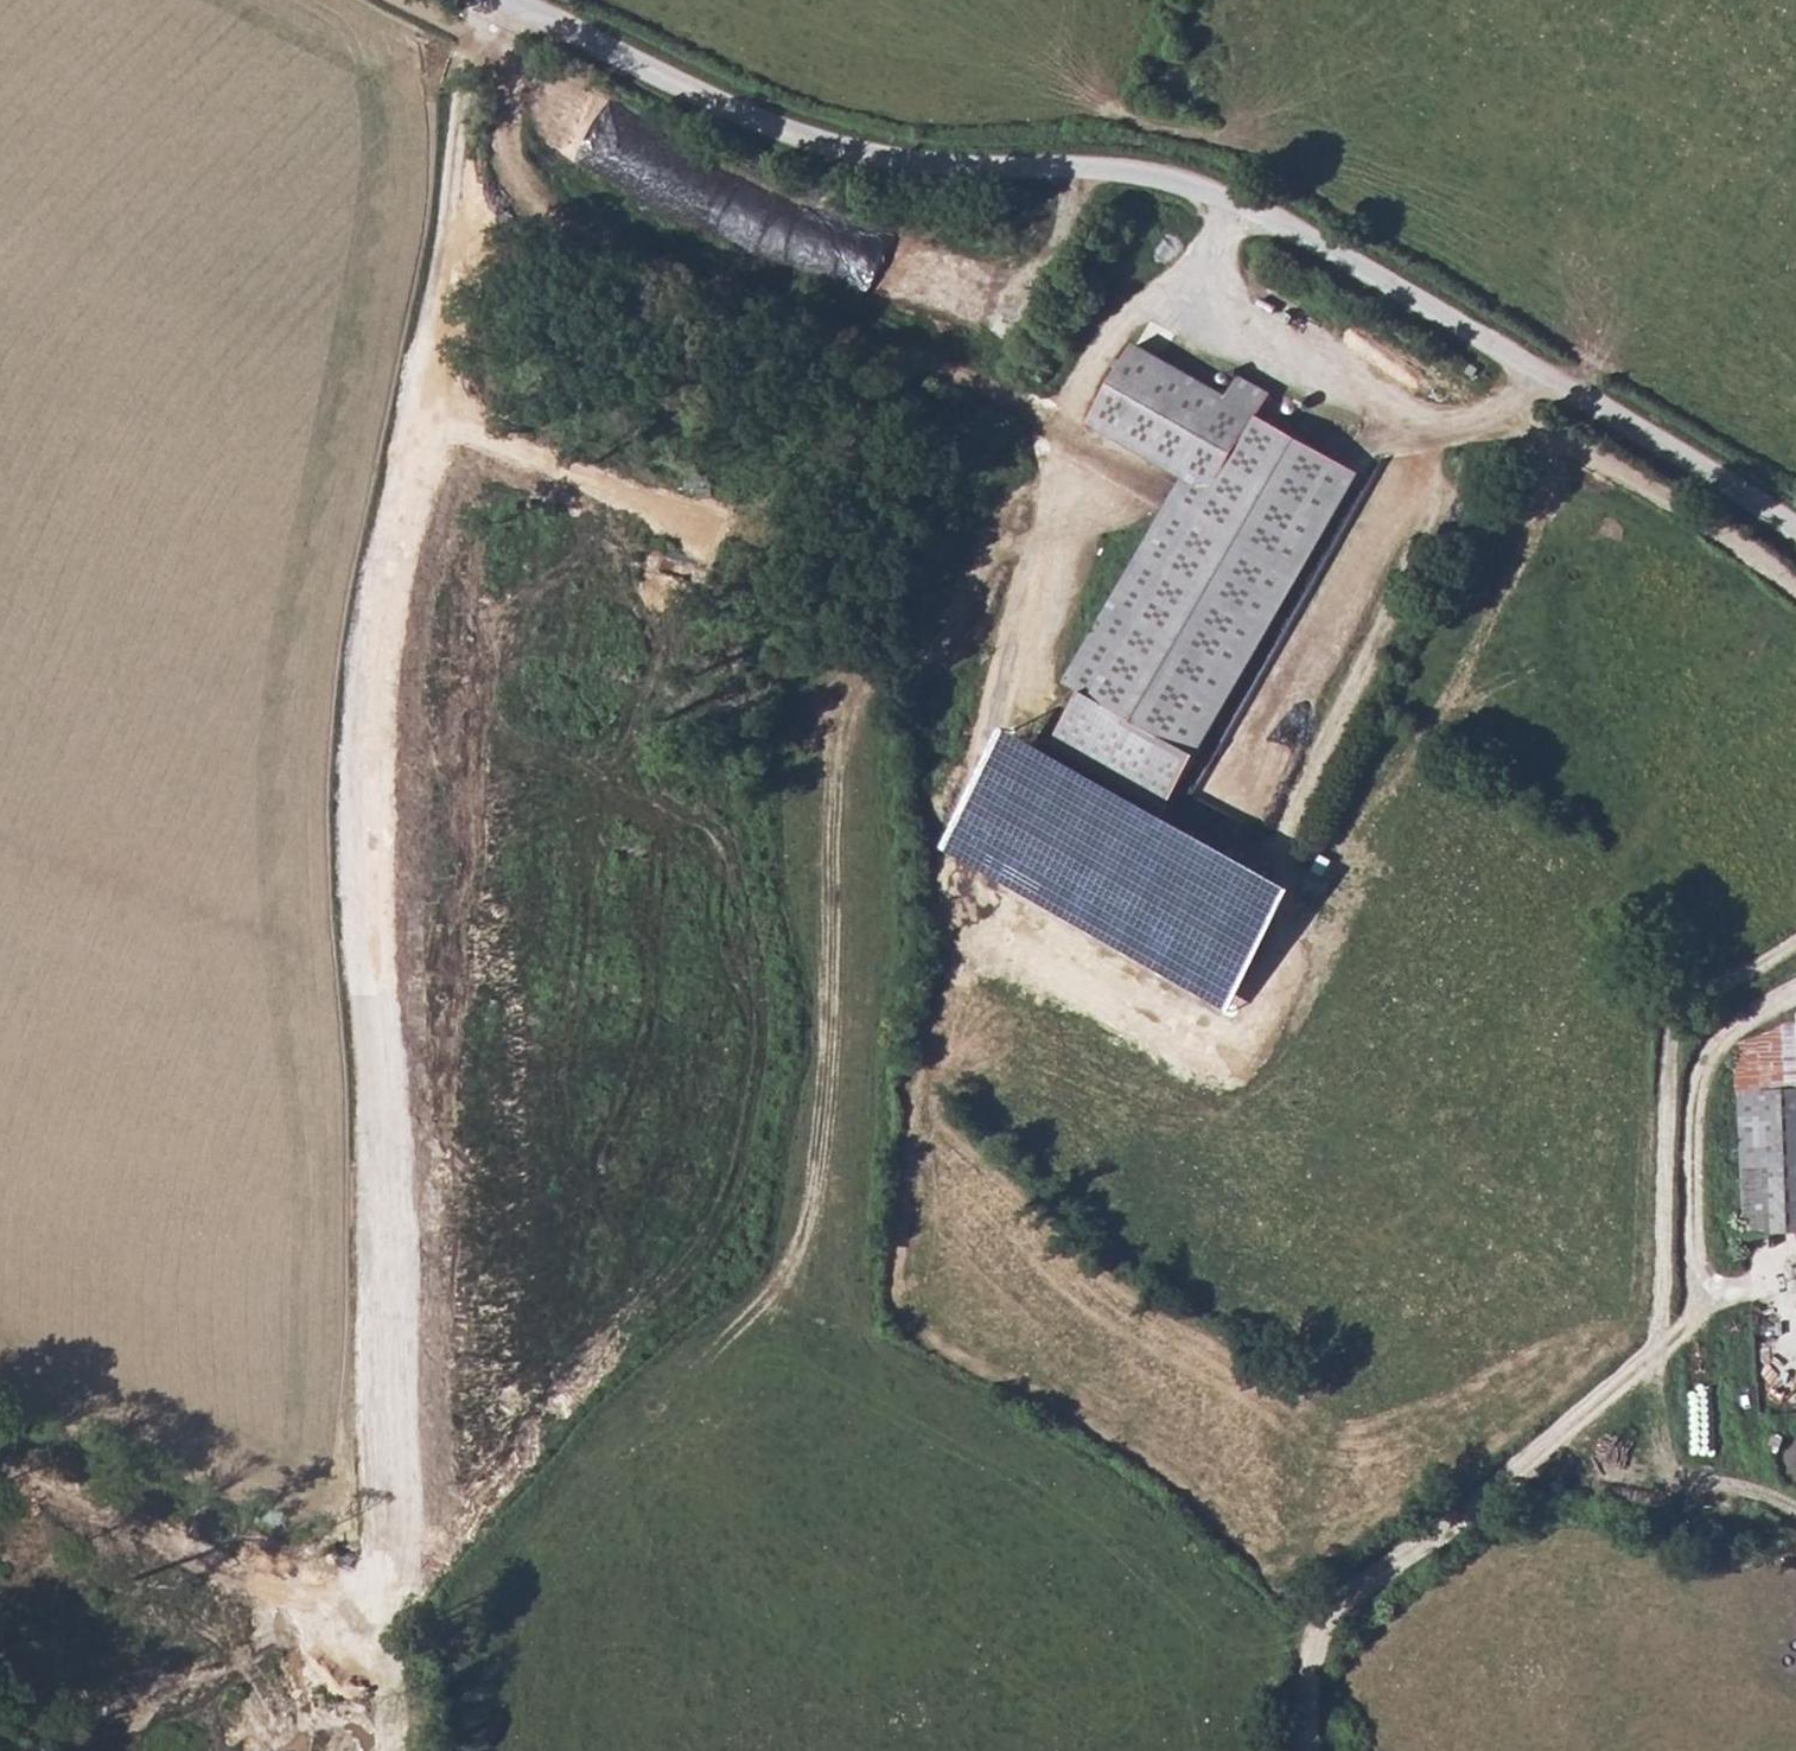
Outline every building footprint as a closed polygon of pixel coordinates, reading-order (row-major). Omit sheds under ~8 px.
[(1217,757),(1373,465),(1269,410),(1280,388),(1248,371),(1237,392),(1142,342),(1100,421),(1197,472),(1084,685),(1217,757)] [(1692,1456),(1720,1456),(1722,1347),(1690,1347),(1689,1386),(1694,1386),(1692,1456)]
